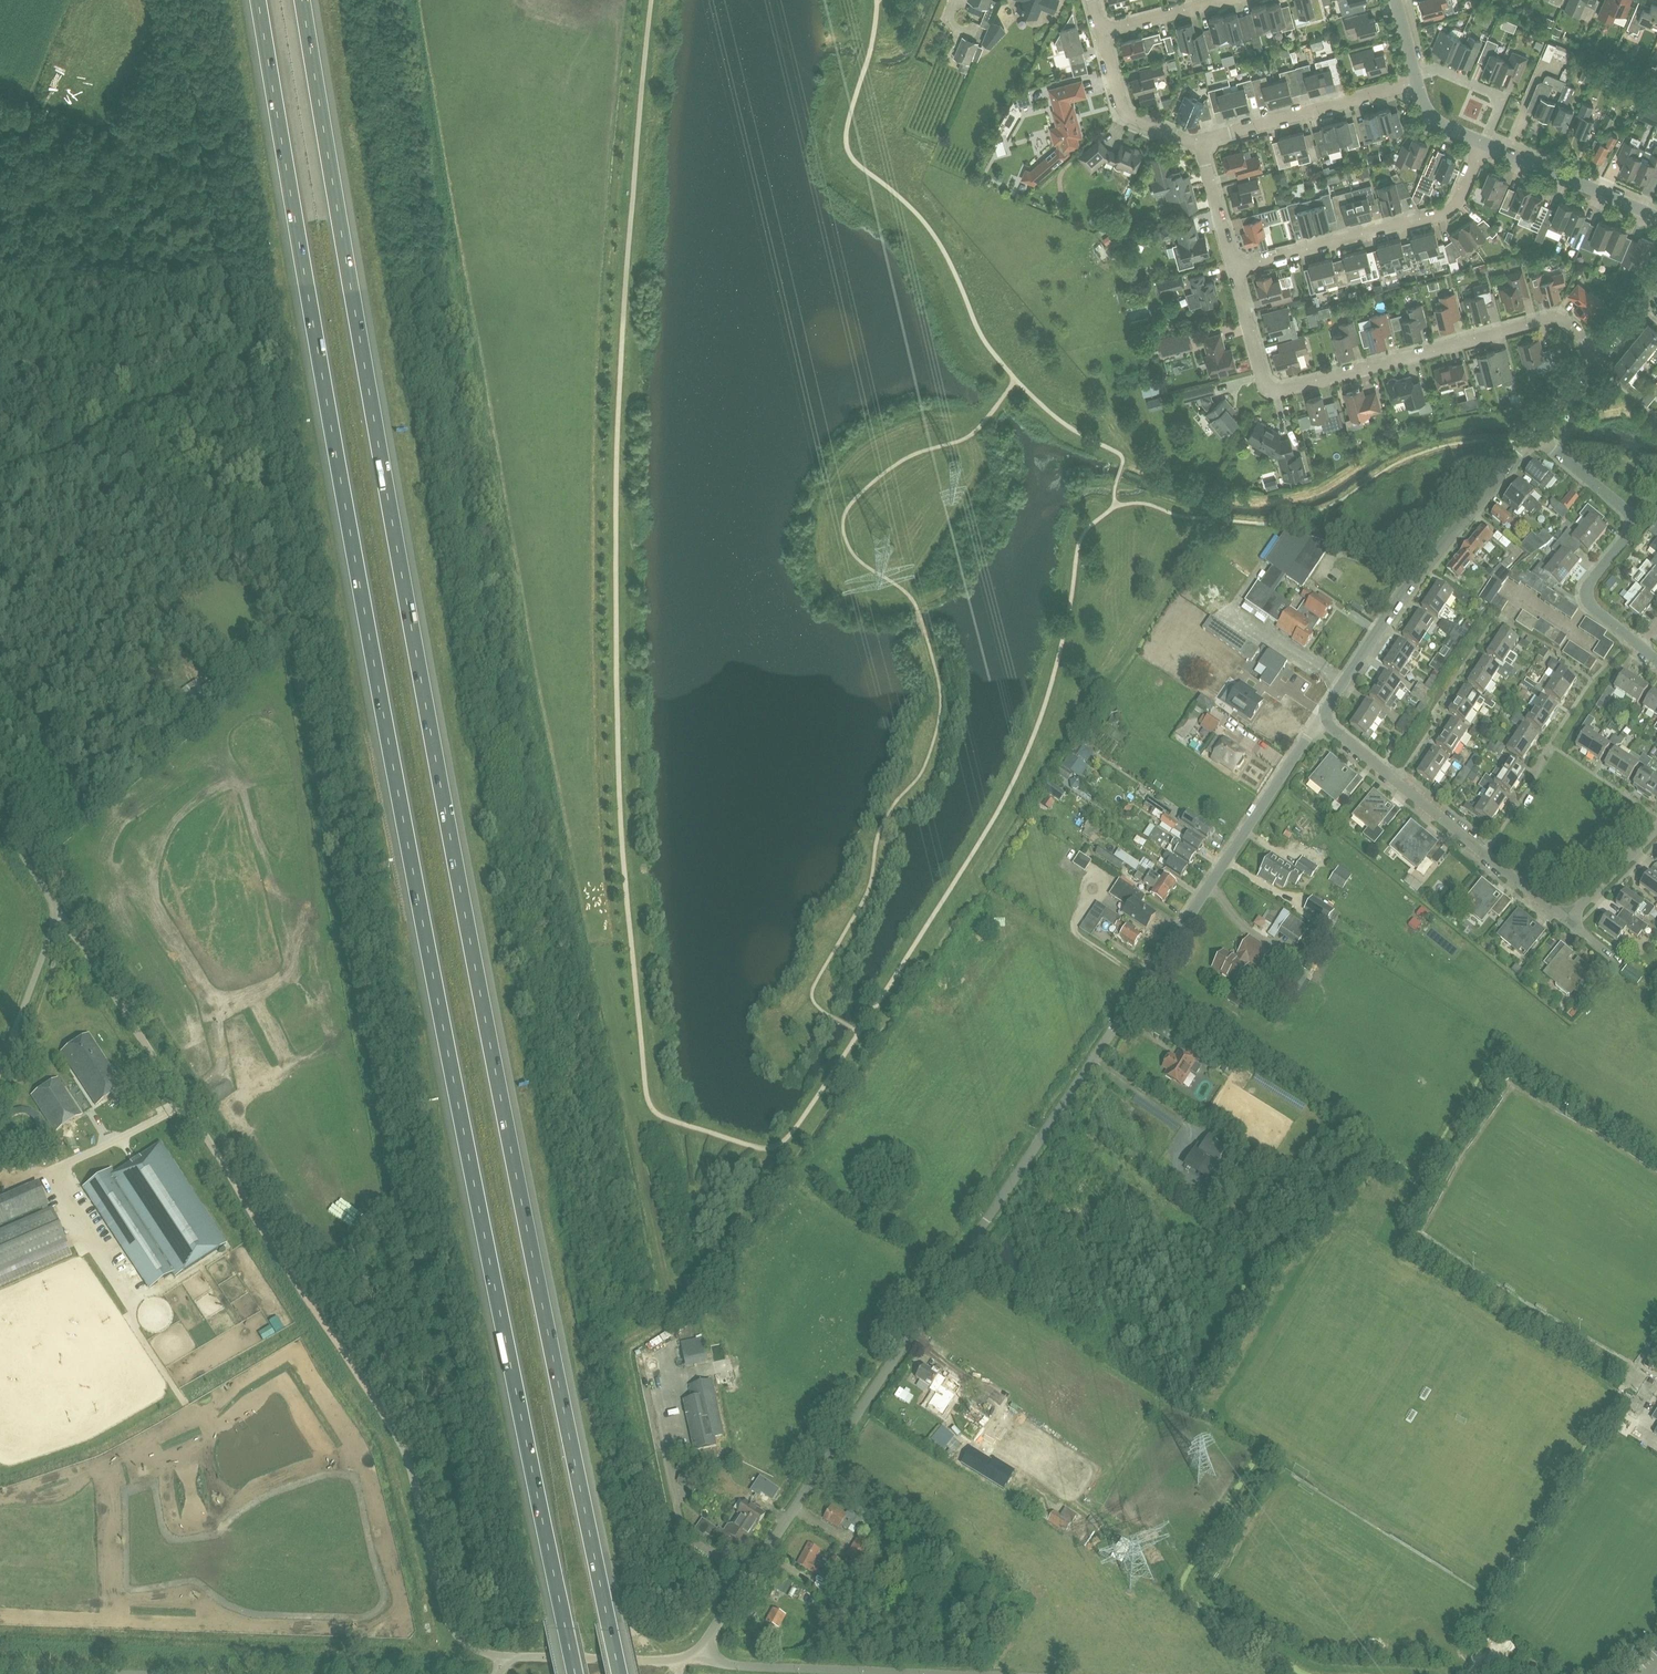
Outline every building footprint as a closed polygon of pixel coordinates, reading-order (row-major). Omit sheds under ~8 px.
[(969,1),(987,8),(982,19),(989,21),(993,11),(987,8),(991,0),(969,0),(969,1)] [(1022,0),(1018,10),(1020,6),(1038,14),(1037,17),(1037,18),(1042,7),(1054,12),(1059,0),(1021,0),(1022,0)] [(1297,4),(1294,5),(1292,7),(1295,16),(1297,17),(1308,14),(1310,21),(1324,17),(1320,3),(1312,5),(1311,0),(1296,0),(1297,4)] [(1364,3),(1370,1),(1370,0),(1349,0),(1353,12),(1365,9),(1364,3)] [(1421,0),(1425,18),(1434,15),(1435,18),(1445,15),(1455,13),(1452,2),(1453,2),(1452,0),(1422,0),(1421,0)] [(1565,10),(1579,16),(1586,0),(1569,0),(1565,10)] [(1598,16),(1612,22),(1616,12),(1625,16),(1630,5),(1629,4),(1631,0),(1613,0),(1612,2),(1607,0),(1605,0),(1598,16)] [(1271,24),(1271,26),(1281,24),(1282,31),(1295,27),(1291,13),(1284,15),(1280,2),(1267,6),(1266,6),(1271,24)] [(1645,22),(1651,25),(1653,19),(1656,21),(1656,6),(1652,3),(1649,9),(1637,4),(1630,21),(1632,22),(1627,34),(1646,26),(1644,25),(1645,22)] [(1266,6),(1267,6),(1266,4),(1252,8),(1255,20),(1248,22),(1248,24),(1251,36),(1264,33),(1262,26),(1271,24),(1266,6)] [(1483,11),(1478,9),(1474,18),(1479,20),(1483,11)] [(1068,52),(1083,49),(1073,12),(1063,28),(1062,28),(1062,30),(1054,44),(1056,43),(1058,50),(1067,48),(1068,52)] [(1367,12),(1344,18),(1348,32),(1358,30),(1360,37),(1378,32),(1374,18),(1369,19),(1367,12)] [(1251,36),(1248,24),(1241,26),(1237,14),(1224,17),(1228,35),(1230,44),(1252,39),(1251,36)] [(1224,17),(1223,15),(1209,19),(1212,32),(1205,34),(1209,48),(1221,45),(1219,38),(1228,35),(1224,17)] [(1552,28),(1555,20),(1547,17),(1544,24),(1552,28)] [(982,19),(980,24),(987,27),(989,21),(982,19)] [(992,22),(983,43),(991,48),(1006,31),(1005,29),(1003,30),(995,24),(995,22),(992,22)] [(1192,24),(1178,27),(1180,36),(1178,37),(1182,49),(1190,47),(1193,59),(1208,55),(1202,33),(1195,35),(1192,24)] [(1555,34),(1559,36),(1562,29),(1555,26),(1552,33),(1555,34)] [(1441,31),(1438,37),(1433,50),(1446,55),(1447,54),(1452,56),(1453,56),(1459,41),(1460,41),(1464,32),(1457,29),(1455,28),(1453,29),(1451,30),(1450,32),(1449,34),(1441,31)] [(1152,46),(1151,44),(1152,43),(1153,41),(1151,34),(1122,42),(1126,57),(1148,51),(1152,46)] [(1171,35),(1164,37),(1168,52),(1175,50),(1171,35)] [(970,64),(979,43),(963,36),(954,57),(970,64)] [(1457,62),(1464,65),(1470,68),(1481,42),(1470,37),(1467,44),(1460,41),(1459,41),(1453,56),(1452,56),(1452,58),(1458,61),(1457,62)] [(1502,60),(1503,58),(1497,55),(1499,51),(1496,49),(1498,43),(1487,38),(1482,51),(1489,54),(1489,56),(1483,71),(1495,76),(1502,60)] [(1543,44),(1537,41),(1534,48),(1540,51),(1543,44)] [(1556,45),(1548,42),(1542,58),(1550,61),(1552,57),(1573,66),(1578,53),(1556,45)] [(1373,48),(1352,53),(1355,67),(1367,64),(1369,73),(1380,70),(1379,69),(1388,67),(1384,53),(1375,55),(1373,48)] [(1510,76),(1518,80),(1527,58),(1513,52),(1508,63),(1502,60),(1495,76),(1494,78),(1507,83),(1510,76)] [(1625,60),(1615,56),(1612,63),(1622,67),(1625,60)] [(1315,62),(1318,71),(1323,89),(1336,86),(1332,72),(1338,70),(1335,57),(1315,62)] [(1251,68),(1255,68),(1259,66),(1259,61),(1256,58),(1252,58),(1249,60),(1249,65),(1251,68)] [(1176,62),(1175,59),(1167,61),(1168,65),(1170,70),(1177,68),(1176,62)] [(1071,64),(1072,66),(1074,75),(1089,72),(1088,67),(1086,60),(1071,64)] [(1597,65),(1587,60),(1579,79),(1589,83),(1591,78),(1597,65),(1597,64),(1597,65)] [(1323,89),(1318,71),(1312,73),(1309,63),(1296,67),(1300,80),(1306,78),(1310,93),(1323,89)] [(1157,99),(1154,89),(1157,88),(1155,79),(1165,76),(1162,65),(1145,69),(1146,76),(1133,80),(1136,94),(1140,93),(1143,102),(1157,99)] [(1292,99),(1291,98),(1292,98),(1289,84),(1296,82),(1292,69),(1280,72),(1282,80),(1275,82),(1280,101),(1285,100),(1285,101),(1287,102),(1291,100),(1292,99)] [(1562,90),(1566,82),(1548,74),(1545,76),(1543,82),(1541,81),(1538,82),(1527,109),(1534,112),(1533,113),(1547,119),(1555,102),(1547,98),(1552,86),(1562,90)] [(1280,101),(1275,82),(1268,83),(1266,75),(1254,79),(1258,92),(1264,90),(1268,104),(1269,104),(1269,105),(1271,106),(1275,105),(1276,103),(1275,102),(1280,101)] [(1232,91),(1237,110),(1250,107),(1246,93),(1254,90),(1251,78),(1237,82),(1238,89),(1232,91)] [(1058,148),(1030,173),(1027,171),(1023,181),(1033,185),(1054,166),(1069,153),(1068,149),(1079,146),(1077,138),(1082,136),(1077,121),(1080,118),(1079,113),(1075,112),(1073,105),(1070,106),(1069,101),(1084,96),(1080,82),(1050,90),(1055,110),(1053,111),(1058,126),(1053,128),(1058,148)] [(1573,109),(1565,106),(1569,97),(1570,98),(1575,87),(1566,82),(1562,90),(1557,102),(1559,103),(1551,121),(1558,124),(1559,126),(1562,127),(1564,126),(1565,127),(1573,109)] [(1237,110),(1232,91),(1225,92),(1223,86),(1208,90),(1212,102),(1220,100),(1224,114),(1237,110)] [(1029,89),(1021,92),(1017,99),(1018,102),(1015,103),(1016,107),(1033,102),(1029,89)] [(1186,95),(1178,114),(1184,117),(1183,119),(1194,124),(1198,116),(1201,116),(1202,120),(1212,117),(1207,98),(1205,99),(1203,103),(1186,95)] [(1162,100),(1164,109),(1170,107),(1172,101),(1171,98),(1162,100)] [(1585,136),(1587,137),(1594,120),(1588,117),(1593,106),(1582,101),(1577,112),(1581,114),(1573,131),(1579,133),(1580,135),(1583,137),(1585,136)] [(1639,116),(1656,123),(1656,120),(1656,111),(1643,105),(1639,116)] [(1377,112),(1382,130),(1388,128),(1390,135),(1403,132),(1397,111),(1391,113),(1390,109),(1377,112)] [(1384,138),(1382,130),(1377,112),(1364,115),(1368,129),(1361,131),(1365,143),(1384,138)] [(1608,128),(1614,117),(1610,115),(1607,113),(1602,123),(1601,124),(1608,128)] [(1354,147),(1354,146),(1361,145),(1357,132),(1351,134),(1347,120),(1334,123),(1339,142),(1347,140),(1349,148),(1354,147)] [(1341,149),(1339,142),(1334,123),(1321,127),(1325,141),(1319,143),(1322,155),(1329,153),(1328,152),(1341,149)] [(1299,163),(1306,161),(1318,157),(1314,144),(1307,146),(1304,132),(1291,135),(1297,155),(1299,163)] [(1591,147),(1594,149),(1591,155),(1593,156),(1593,158),(1596,159),(1598,159),(1602,161),(1610,146),(1611,146),(1617,136),(1610,132),(1604,143),(1599,140),(1595,138),(1591,147)] [(1290,157),(1297,155),(1291,135),(1279,138),(1283,152),(1276,154),(1280,168),(1292,164),(1290,157)] [(1395,152),(1390,159),(1394,167),(1396,163),(1407,167),(1410,161),(1418,165),(1427,145),(1414,139),(1409,150),(1402,147),(1400,154),(1395,152)] [(1099,140),(1082,155),(1092,166),(1102,158),(1114,163),(1115,165),(1116,167),(1118,168),(1120,168),(1122,168),(1123,167),(1134,171),(1142,153),(1140,152),(1139,150),(1135,148),(1133,149),(1122,144),(1118,154),(1107,149),(1099,140)] [(1639,147),(1625,141),(1618,158),(1625,161),(1621,170),(1634,175),(1641,158),(1635,155),(1639,147)] [(1424,190),(1431,192),(1433,187),(1432,184),(1435,178),(1439,176),(1448,180),(1456,161),(1444,156),(1445,153),(1438,150),(1436,155),(1433,154),(1425,173),(1422,172),(1416,186),(1424,190)] [(1651,172),(1656,175),(1656,155),(1645,150),(1641,158),(1634,175),(1647,181),(1651,172)] [(1243,151),(1224,157),(1228,172),(1237,169),(1239,177),(1262,171),(1258,156),(1245,160),(1243,151)] [(1368,164),(1375,162),(1373,155),(1366,156),(1367,160),(1368,164)] [(1180,171),(1170,173),(1165,156),(1152,159),(1158,180),(1150,182),(1154,195),(1166,192),(1168,198),(1179,195),(1183,212),(1197,208),(1189,176),(1182,178),(1180,171)] [(1279,175),(1280,181),(1287,179),(1287,177),(1285,172),(1278,173),(1279,175)] [(1508,183),(1501,180),(1502,177),(1489,172),(1481,189),(1488,192),(1485,200),(1498,206),(1508,183)] [(1241,191),(1231,193),(1235,207),(1254,202),(1252,194),(1261,191),(1258,178),(1239,183),(1241,191)] [(1402,181),(1379,187),(1385,211),(1401,206),(1398,195),(1402,194),(1403,197),(1411,195),(1402,181)] [(1352,190),(1352,192),(1359,218),(1372,214),(1368,200),(1375,198),(1371,185),(1352,190)] [(1531,192),(1532,190),(1520,185),(1515,195),(1513,196),(1506,193),(1501,206),(1508,209),(1510,205),(1518,209),(1515,216),(1520,218),(1522,213),(1531,192)] [(1416,186),(1412,196),(1421,199),(1424,190),(1416,186)] [(1309,199),(1317,229),(1330,225),(1326,210),(1334,207),(1330,192),(1322,195),(1322,196),(1309,199)] [(1352,192),(1346,193),(1346,192),(1333,195),(1336,208),(1343,207),(1346,221),(1359,218),(1352,192)] [(1543,198),(1531,192),(1522,213),(1534,218),(1531,223),(1540,227),(1543,220),(1546,213),(1539,210),(1538,208),(1543,198)] [(1280,203),(1285,202),(1286,202),(1285,197),(1283,193),(1274,195),(1277,204),(1279,204),(1280,203)] [(1303,233),(1317,229),(1309,199),(1300,202),(1300,200),(1287,204),(1291,219),(1299,217),(1303,233)] [(1118,200),(1114,211),(1123,215),(1128,204),(1118,200)] [(1562,233),(1564,227),(1572,207),(1560,202),(1551,221),(1550,223),(1543,220),(1540,227),(1535,238),(1542,242),(1548,227),(1562,233)] [(1262,225),(1267,224),(1280,218),(1277,207),(1253,214),(1255,220),(1245,223),(1248,232),(1243,234),(1247,246),(1259,242),(1257,236),(1265,234),(1262,225)] [(1579,248),(1580,245),(1587,230),(1579,227),(1585,213),(1572,207),(1564,227),(1571,230),(1567,240),(1572,242),(1571,245),(1579,248)] [(1462,227),(1474,245),(1490,234),(1493,237),(1497,232),(1486,220),(1481,225),(1479,223),(1477,224),(1473,219),(1462,227)] [(1612,227),(1599,221),(1593,235),(1586,232),(1587,230),(1580,245),(1593,251),(1597,243),(1604,246),(1605,244),(1612,227)] [(1194,265),(1193,259),(1210,254),(1205,237),(1198,239),(1194,222),(1177,226),(1181,243),(1180,244),(1182,254),(1176,256),(1179,269),(1194,265)] [(1622,261),(1627,249),(1627,248),(1620,245),(1626,230),(1613,225),(1612,227),(1605,244),(1612,247),(1609,255),(1622,261)] [(1158,239),(1172,236),(1170,226),(1156,230),(1158,239)] [(1456,257),(1474,245),(1462,227),(1450,235),(1454,240),(1452,241),(1453,245),(1445,247),(1449,261),(1449,262),(1457,260),(1456,257)] [(1449,261),(1445,247),(1444,243),(1439,244),(1435,231),(1423,234),(1428,253),(1435,251),(1437,259),(1440,258),(1441,263),(1449,261)] [(1505,239),(1509,243),(1513,233),(1508,231),(1505,239)] [(1422,255),(1428,253),(1423,234),(1411,237),(1416,256),(1411,257),(1413,266),(1424,263),(1422,255)] [(1627,249),(1622,261),(1621,262),(1635,268),(1639,260),(1645,263),(1654,242),(1641,236),(1634,252),(1627,249)] [(1413,266),(1411,257),(1406,258),(1401,240),(1389,243),(1396,269),(1402,267),(1402,268),(1413,266)] [(1390,270),(1396,269),(1389,243),(1377,246),(1382,265),(1377,266),(1379,275),(1390,272),(1390,270)] [(1118,253),(1113,246),(1106,251),(1111,259),(1118,253)] [(1379,275),(1377,266),(1376,261),(1370,263),(1366,249),(1365,249),(1365,247),(1357,249),(1358,251),(1355,252),(1360,271),(1362,279),(1379,275)] [(1354,273),(1360,271),(1355,252),(1343,255),(1347,269),(1341,270),(1345,284),(1352,282),(1351,278),(1355,277),(1354,273)] [(1345,284),(1341,270),(1336,272),(1332,258),(1321,261),(1326,280),(1327,287),(1338,284),(1338,286),(1345,284)] [(1320,282),(1326,280),(1321,261),(1309,264),(1313,278),(1307,279),(1311,293),(1322,290),(1320,282)] [(1503,299),(1505,299),(1508,307),(1523,303),(1522,297),(1529,295),(1522,270),(1511,274),(1512,281),(1509,281),(1510,286),(1500,289),(1503,299)] [(1258,278),(1260,285),(1258,285),(1262,299),(1271,297),(1273,304),(1293,298),(1289,286),(1282,288),(1280,279),(1273,281),(1271,275),(1270,275),(1269,272),(1261,274),(1262,277),(1258,278)] [(1559,298),(1557,289),(1560,289),(1563,285),(1562,283),(1565,282),(1563,273),(1553,275),(1554,278),(1546,280),(1544,273),(1531,276),(1537,298),(1543,296),(1544,302),(1559,298)] [(1204,275),(1190,279),(1194,294),(1188,295),(1191,306),(1202,303),(1203,306),(1207,305),(1209,306),(1213,305),(1214,303),(1218,302),(1213,282),(1206,284),(1204,275)] [(1185,286),(1182,276),(1157,283),(1159,293),(1185,286)] [(1628,278),(1623,284),(1631,290),(1636,284),(1628,278)] [(1419,290),(1417,283),(1407,286),(1409,293),(1414,292),(1419,290)] [(1489,285),(1485,286),(1484,284),(1474,286),(1476,296),(1464,299),(1464,300),(1466,308),(1466,309),(1472,307),(1475,318),(1489,314),(1487,306),(1494,304),(1489,285)] [(1606,308),(1600,304),(1602,301),(1590,291),(1589,292),(1578,284),(1569,295),(1577,301),(1578,300),(1581,302),(1575,309),(1587,319),(1593,312),(1599,316),(1606,308)] [(1120,302),(1129,300),(1127,290),(1117,292),(1120,302)] [(1383,290),(1374,293),(1376,303),(1386,300),(1383,290)] [(1440,297),(1443,306),(1435,308),(1441,330),(1455,326),(1452,316),(1460,314),(1454,293),(1440,297)] [(1299,306),(1303,304),(1302,301),(1301,298),(1290,301),(1290,303),(1291,308),(1299,306)] [(1347,304),(1339,306),(1342,317),(1350,314),(1347,304)] [(1402,320),(1407,339),(1422,335),(1419,324),(1426,322),(1422,305),(1407,309),(1410,318),(1402,320)] [(1293,335),(1291,328),(1293,328),(1287,307),(1263,313),(1267,327),(1270,326),(1272,333),(1280,331),(1282,338),(1293,335)] [(1371,317),(1358,321),(1361,329),(1360,329),(1364,345),(1365,345),(1365,344),(1370,343),(1371,348),(1386,344),(1382,330),(1390,328),(1386,313),(1371,317)] [(1343,333),(1333,336),(1339,357),(1355,353),(1352,343),(1359,342),(1353,321),(1340,324),(1343,333)] [(1654,346),(1656,342),(1656,330),(1647,322),(1638,334),(1654,346)] [(1188,332),(1158,340),(1162,355),(1192,347),(1188,332)] [(1221,333),(1204,338),(1209,354),(1206,355),(1211,374),(1237,367),(1231,348),(1225,350),(1221,333)] [(1645,357),(1654,346),(1638,334),(1629,345),(1645,357)] [(1301,367),(1299,361),(1297,354),(1308,352),(1304,337),(1278,344),(1280,351),(1274,352),(1278,367),(1286,365),(1288,371),(1301,367)] [(1539,339),(1520,345),(1525,364),(1536,361),(1538,371),(1551,368),(1554,364),(1550,348),(1542,350),(1539,339)] [(1155,351),(1153,341),(1137,346),(1139,355),(1155,351)] [(1636,368),(1645,357),(1629,345),(1620,355),(1636,368)] [(1505,349),(1480,355),(1479,355),(1483,370),(1476,371),(1476,372),(1477,372),(1480,384),(1487,382),(1486,380),(1493,378),(1494,380),(1501,378),(1503,385),(1514,382),(1505,349)] [(1566,351),(1558,362),(1562,366),(1571,355),(1566,351)] [(1627,379),(1636,368),(1620,355),(1611,366),(1627,379)] [(1445,367),(1435,369),(1439,387),(1453,383),(1453,385),(1468,381),(1463,364),(1445,368),(1445,367)] [(1407,406),(1425,401),(1420,381),(1412,383),(1410,376),(1396,380),(1396,378),(1393,377),(1391,378),(1389,380),(1389,382),(1388,382),(1393,402),(1405,399),(1407,406)] [(1630,382),(1626,387),(1639,398),(1644,392),(1630,382)] [(1183,392),(1185,401),(1200,397),(1211,394),(1215,393),(1213,384),(1183,392)] [(1476,397),(1473,385),(1465,388),(1468,399),(1476,397)] [(1362,389),(1345,393),(1352,419),(1369,414),(1369,413),(1381,410),(1376,392),(1364,395),(1362,389)] [(1211,394),(1200,397),(1202,404),(1207,409),(1215,402),(1212,399),(1211,394)] [(1322,395),(1307,399),(1313,420),(1320,418),(1323,431),(1342,426),(1338,412),(1329,415),(1327,410),(1326,411),(1322,395)] [(1160,398),(1148,401),(1151,410),(1163,407),(1160,398)] [(1225,398),(1206,414),(1211,420),(1209,422),(1221,436),(1238,422),(1231,413),(1232,412),(1230,409),(1231,408),(1231,405),(1225,398)] [(1295,458),(1294,453),(1290,439),(1282,442),(1277,439),(1280,434),(1266,426),(1266,425),(1261,422),(1261,423),(1258,422),(1248,439),(1280,457),(1285,479),(1305,473),(1300,456),(1295,458)] [(1536,462),(1526,474),(1540,485),(1544,489),(1554,477),(1550,473),(1536,462)] [(1300,479),(1302,485),(1314,482),(1314,480),(1312,476),(1300,479)] [(1265,482),(1267,490),(1278,487),(1276,479),(1265,482)] [(1513,490),(1535,508),(1539,503),(1530,496),(1535,490),(1522,479),(1513,490)] [(1531,513),(1535,508),(1513,490),(1504,501),(1516,510),(1514,512),(1516,514),(1519,516),(1525,510),(1526,509),(1531,513)] [(1578,498),(1571,492),(1561,504),(1563,506),(1568,510),(1570,507),(1578,498)] [(1581,528),(1598,541),(1607,530),(1594,520),(1599,513),(1588,505),(1580,515),(1587,521),(1581,528)] [(1493,512),(1493,514),(1492,515),(1505,525),(1508,522),(1521,532),(1525,527),(1499,506),(1496,511),(1494,511),(1493,512)] [(1563,506),(1557,513),(1564,518),(1570,511),(1568,510),(1563,506)] [(1473,539),(1484,549),(1494,536),(1483,527),(1481,529),(1479,529),(1477,532),(1477,533),(1473,539)] [(1565,533),(1560,528),(1554,536),(1559,540),(1565,533)] [(1589,552),(1598,541),(1581,528),(1576,534),(1569,529),(1561,539),(1571,547),(1575,542),(1589,552)] [(1258,581),(1245,600),(1279,624),(1277,626),(1294,638),(1293,640),(1305,648),(1314,633),(1307,629),(1311,623),(1297,613),(1298,612),(1291,607),(1292,605),(1274,592),(1285,576),(1312,538),(1286,530),(1264,561),(1272,566),(1261,583),(1258,581)] [(1539,535),(1548,543),(1552,537),(1543,530),(1539,535)] [(1521,546),(1531,554),(1548,543),(1539,535),(1537,537),(1532,532),(1521,546)] [(1312,538),(1285,576),(1302,587),(1331,545),(1312,538)] [(1473,561),(1484,549),(1473,539),(1468,545),(1466,546),(1464,547),(1465,549),(1462,552),(1473,561)] [(1566,553),(1571,547),(1561,539),(1552,549),(1559,555),(1554,562),(1570,575),(1579,564),(1566,553)] [(1502,564),(1506,568),(1513,561),(1522,551),(1512,542),(1506,549),(1511,553),(1502,564)] [(1459,579),(1473,561),(1462,552),(1458,557),(1456,557),(1454,559),(1454,561),(1448,569),(1459,579)] [(1652,565),(1647,561),(1632,580),(1652,596),(1656,590),(1656,570),(1652,565)] [(1561,586),(1570,575),(1554,562),(1548,568),(1541,563),(1532,574),(1533,575),(1539,578),(1544,582),(1545,583),(1550,577),(1561,586)] [(1499,567),(1490,576),(1493,578),(1501,586),(1506,580),(1508,578),(1509,578),(1512,573),(1506,568),(1504,571),(1499,567)] [(1512,573),(1509,578),(1514,581),(1521,570),(1516,567),(1512,573)] [(1519,585),(1521,582),(1526,574),(1521,570),(1514,581),(1519,585)] [(1533,575),(1532,574),(1528,571),(1526,574),(1521,582),(1526,586),(1533,575)] [(1532,589),(1539,578),(1533,575),(1526,586),(1532,589)] [(1502,586),(1501,586),(1493,578),(1486,588),(1497,595),(1502,586)] [(1537,593),(1544,582),(1539,578),(1532,589),(1537,593)] [(1656,600),(1652,596),(1632,580),(1636,584),(1624,599),(1628,603),(1625,607),(1640,619),(1656,600)] [(1549,585),(1545,583),(1544,582),(1537,593),(1542,596),(1547,588),(1549,585)] [(1430,596),(1446,606),(1454,595),(1438,584),(1430,596)] [(1545,602),(1552,591),(1547,588),(1542,596),(1540,599),(1545,602)] [(1297,613),(1311,623),(1316,625),(1321,618),(1322,619),(1323,617),(1324,618),(1328,613),(1326,613),(1331,605),(1330,605),(1332,602),(1320,594),(1318,597),(1315,594),(1314,595),(1306,590),(1302,596),(1306,599),(1298,612),(1297,613)] [(1550,606),(1558,595),(1552,591),(1545,602),(1550,606)] [(1475,602),(1470,599),(1459,592),(1455,598),(1471,609),(1475,602)] [(1496,608),(1503,597),(1498,594),(1491,605),(1496,608)] [(1556,609),(1563,598),(1558,595),(1550,606),(1556,609)] [(1439,618),(1446,606),(1430,596),(1422,607),(1439,618)] [(1503,597),(1496,608),(1501,612),(1509,601),(1503,597)] [(1561,613),(1568,602),(1563,598),(1556,609),(1561,613)] [(1566,616),(1573,605),(1568,602),(1561,613),(1566,616)] [(1573,605),(1566,616),(1571,620),(1579,609),(1573,605)] [(1522,625),(1529,614),(1524,611),(1517,622),(1522,625)] [(1411,625),(1427,635),(1435,623),(1419,613),(1411,625)] [(1527,629),(1534,618),(1529,614),(1522,625),(1527,629)] [(1211,616),(1203,629),(1251,662),(1260,649),(1211,616)] [(1534,630),(1539,621),(1534,618),(1527,629),(1533,632),(1534,630)] [(1585,632),(1592,621),(1586,618),(1580,629),(1585,632)] [(1539,633),(1546,622),(1541,619),(1539,621),(1534,630),(1539,633)] [(1469,633),(1457,625),(1442,620),(1440,623),(1465,639),(1469,633)] [(1590,635),(1597,625),(1592,621),(1585,632),(1590,635)] [(1545,636),(1552,626),(1546,622),(1539,633),(1545,636)] [(1461,646),(1465,639),(1440,623),(1438,626),(1449,638),(1454,641),(1461,646)] [(1423,641),(1427,635),(1411,625),(1403,636),(1424,650),(1428,644),(1423,641)] [(1595,639),(1602,628),(1597,625),(1590,635),(1595,639)] [(1550,640),(1557,629),(1552,626),(1545,636),(1550,640)] [(1602,628),(1595,639),(1600,642),(1604,637),(1608,632),(1602,628)] [(1555,643),(1562,632),(1557,629),(1550,640),(1555,643)] [(1495,642),(1511,652),(1519,641),(1502,630),(1495,642)] [(1562,632),(1555,643),(1560,647),(1567,636),(1562,632)] [(1600,642),(1597,647),(1608,655),(1615,644),(1604,637),(1600,642)] [(1530,644),(1522,639),(1519,644),(1527,649),(1530,644)] [(1454,641),(1449,650),(1455,654),(1461,646),(1454,641)] [(1392,654),(1408,664),(1412,659),(1417,662),(1420,656),(1400,642),(1392,654)] [(1517,656),(1511,652),(1495,642),(1487,654),(1496,660),(1494,663),(1501,667),(1511,673),(1515,676),(1518,671),(1511,667),(1517,656)] [(1569,656),(1576,645),(1570,642),(1563,653),(1569,656)] [(1574,659),(1581,649),(1576,645),(1569,656),(1574,659)] [(1604,660),(1608,655),(1597,647),(1593,653),(1604,660)] [(1269,649),(1259,664),(1277,676),(1288,661),(1269,649)] [(1579,663),(1586,652),(1581,649),(1574,659),(1579,663)] [(1434,661),(1446,668),(1455,654),(1449,650),(1443,658),(1438,654),(1434,661)] [(1584,666),(1591,655),(1586,652),(1579,663),(1584,666)] [(1404,670),(1408,664),(1392,654),(1384,665),(1405,679),(1409,673),(1404,670)] [(1591,655),(1584,666),(1591,671),(1597,661),(1591,657),(1591,656),(1591,655)] [(1501,667),(1499,670),(1483,659),(1476,671),(1492,681),(1497,674),(1507,680),(1511,673),(1501,667)] [(1577,679),(1564,671),(1566,668),(1553,659),(1548,666),(1549,669),(1557,674),(1553,681),(1569,691),(1577,679)] [(1442,675),(1446,668),(1434,661),(1430,667),(1442,675)] [(1484,693),(1492,681),(1476,671),(1468,683),(1484,693)] [(1626,696),(1637,680),(1625,672),(1614,689),(1626,696)] [(1407,688),(1402,684),(1385,673),(1382,679),(1380,678),(1378,678),(1376,682),(1376,684),(1378,685),(1396,697),(1400,691),(1403,693),(1407,688)] [(1533,688),(1541,694),(1543,691),(1545,688),(1540,684),(1529,677),(1525,683),(1529,685),(1533,688)] [(1640,706),(1637,704),(1648,688),(1637,680),(1626,696),(1635,702),(1629,711),(1634,715),(1640,706)] [(1553,681),(1545,692),(1561,703),(1569,691),(1553,681)] [(1242,683),(1229,702),(1251,718),(1263,701),(1254,695),(1256,693),(1242,683)] [(1427,697),(1431,691),(1419,683),(1415,690),(1427,697)] [(1398,699),(1396,697),(1378,685),(1370,697),(1391,710),(1392,709),(1394,711),(1397,706),(1395,704),(1398,699)] [(1608,687),(1596,706),(1602,710),(1615,691),(1608,687)] [(1476,692),(1474,694),(1464,688),(1457,700),(1473,711),(1477,704),(1481,707),(1482,707),(1484,704),(1492,710),(1493,709),(1496,705),(1492,702),(1484,697),(1476,692)] [(1538,698),(1541,694),(1533,688),(1530,693),(1538,698)] [(1431,700),(1427,697),(1415,690),(1411,696),(1427,707),(1431,700)] [(1656,712),(1656,693),(1654,691),(1643,708),(1640,706),(1634,715),(1639,718),(1645,709),(1655,715),(1656,712)] [(1487,692),(1484,697),(1492,702),(1495,697),(1487,692)] [(1215,705),(1202,695),(1197,702),(1210,712),(1215,705)] [(1534,709),(1550,720),(1557,708),(1542,698),(1534,709)] [(1465,722),(1473,711),(1457,700),(1449,712),(1465,722)] [(1387,716),(1382,713),(1366,702),(1359,714),(1375,724),(1378,719),(1381,721),(1384,720),(1387,716)] [(1542,731),(1550,720),(1534,709),(1526,721),(1542,731)] [(1514,717),(1520,721),(1523,716),(1517,712),(1514,717)] [(1370,732),(1375,724),(1359,714),(1351,726),(1364,735),(1362,738),(1369,742),(1374,734),(1370,732)] [(1202,724),(1201,725),(1213,733),(1219,724),(1207,716),(1207,717),(1203,715),(1199,722),(1202,724)] [(1401,721),(1413,729),(1417,723),(1405,715),(1401,721)] [(1588,754),(1598,738),(1592,733),(1594,730),(1590,727),(1595,720),(1589,716),(1577,734),(1582,737),(1576,746),(1588,754)] [(1517,726),(1520,721),(1514,717),(1511,722),(1517,726)] [(1194,723),(1188,718),(1178,732),(1185,736),(1194,723)] [(1408,735),(1413,729),(1401,721),(1397,728),(1408,735)] [(1470,729),(1468,732),(1452,721),(1444,733),(1460,743),(1467,734),(1476,740),(1479,735),(1470,729)] [(1470,729),(1479,735),(1482,730),(1473,724),(1470,729)] [(1515,738),(1531,749),(1538,737),(1523,727),(1515,738)] [(1620,736),(1614,745),(1615,745),(1623,744),(1628,736),(1622,732),(1620,736)] [(1454,753),(1460,743),(1444,733),(1436,744),(1452,755),(1450,758),(1460,764),(1463,759),(1454,753)] [(1614,745),(1620,736),(1615,733),(1610,742),(1614,745)] [(1233,771),(1236,767),(1237,768),(1240,767),(1244,761),(1244,758),(1242,757),(1245,753),(1231,744),(1232,743),(1226,738),(1212,759),(1219,763),(1220,762),(1233,771)] [(1523,760),(1531,749),(1515,738),(1507,750),(1523,760)] [(1598,738),(1588,754),(1599,761),(1610,745),(1598,738)] [(1403,743),(1396,739),(1389,751),(1395,755),(1403,743)] [(1068,752),(1079,759),(1086,748),(1076,741),(1068,752)] [(1496,746),(1501,749),(1504,745),(1499,741),(1496,746)] [(1498,754),(1501,749),(1496,746),(1492,751),(1498,754)] [(1627,756),(1630,752),(1623,747),(1621,748),(1619,751),(1616,749),(1605,765),(1616,772),(1627,756)] [(1450,758),(1449,760),(1433,750),(1425,762),(1441,772),(1447,762),(1457,769),(1460,764),(1450,758)] [(1068,752),(1060,765),(1078,778),(1087,765),(1079,759),(1068,752)] [(1640,757),(1637,761),(1640,763),(1643,765),(1648,756),(1643,753),(1640,757)] [(1350,771),(1331,756),(1311,780),(1336,801),(1345,790),(1351,795),(1363,779),(1351,769),(1350,771)] [(1627,756),(1616,772),(1628,780),(1639,764),(1627,756)] [(1648,756),(1643,765),(1646,766),(1647,768),(1650,764),(1653,759),(1648,756)] [(1502,771),(1519,782),(1526,770),(1510,759),(1502,771)] [(1433,784),(1441,772),(1425,762),(1417,773),(1433,784)] [(1069,780),(1073,774),(1062,767),(1061,766),(1058,769),(1056,773),(1059,775),(1058,775),(1058,776),(1061,778),(1063,779),(1064,778),(1068,781),(1069,780)] [(1475,767),(1471,772),(1477,776),(1481,771),(1475,767)] [(1644,795),(1656,776),(1645,768),(1634,784),(1639,787),(1637,789),(1638,791),(1644,795)] [(1519,782),(1502,771),(1500,770),(1496,776),(1498,778),(1497,779),(1491,775),(1490,777),(1486,775),(1483,779),(1494,786),(1495,783),(1511,794),(1519,782)] [(1461,786),(1465,780),(1459,776),(1455,781),(1461,786)] [(1656,776),(1644,795),(1650,799),(1652,798),(1653,796),(1656,799),(1656,776)] [(1492,789),(1494,786),(1483,779),(1479,786),(1488,792),(1483,800),(1499,811),(1507,799),(1492,789)] [(1364,782),(1361,786),(1367,791),(1370,787),(1364,782)] [(1433,788),(1439,791),(1442,787),(1437,783),(1433,788)] [(1066,793),(1055,786),(1050,792),(1061,800),(1066,793)] [(1383,832),(1377,827),(1382,821),(1388,826),(1401,810),(1395,805),(1393,807),(1374,791),(1354,816),(1367,827),(1362,833),(1374,843),(1383,832)] [(1042,803),(1050,809),(1055,801),(1047,796),(1042,803)] [(1146,802),(1165,815),(1170,809),(1150,796),(1146,802)] [(1491,823),(1499,811),(1483,800),(1479,806),(1476,804),(1474,805),(1473,807),(1467,803),(1464,809),(1484,822),(1486,819),(1491,823)] [(1084,816),(1089,819),(1095,810),(1090,807),(1084,816)] [(1207,838),(1213,829),(1185,810),(1179,819),(1194,829),(1193,830),(1207,838)] [(1186,838),(1183,842),(1198,852),(1204,842),(1165,815),(1161,821),(1186,838)] [(1431,861),(1444,845),(1432,835),(1430,837),(1411,822),(1391,846),(1417,867),(1425,856),(1431,861)] [(1101,829),(1093,823),(1088,830),(1086,829),(1083,833),(1089,836),(1091,833),(1098,834),(1101,829)] [(1196,854),(1182,845),(1157,828),(1150,838),(1161,845),(1164,841),(1178,851),(1175,855),(1189,864),(1196,854)] [(1187,867),(1164,851),(1147,840),(1142,847),(1156,857),(1157,855),(1169,863),(1166,868),(1180,877),(1187,867)] [(1126,863),(1115,856),(1100,846),(1095,854),(1121,871),(1126,863)] [(1139,872),(1170,893),(1176,884),(1163,875),(1160,879),(1140,865),(1140,864),(1119,850),(1115,856),(1126,863),(1139,872)] [(1092,861),(1080,853),(1073,864),(1085,872),(1092,861)] [(1275,869),(1281,860),(1272,854),(1260,872),(1258,876),(1273,886),(1275,882),(1281,873),(1275,869)] [(1283,887),(1288,879),(1296,884),(1304,872),(1311,877),(1318,866),(1302,856),(1294,868),(1281,860),(1275,869),(1281,873),(1275,882),(1283,887)] [(1351,876),(1338,868),(1329,881),(1342,889),(1351,876)] [(1164,902),(1170,893),(1139,872),(1135,877),(1147,885),(1146,887),(1146,888),(1146,889),(1147,891),(1148,892),(1164,902)] [(1656,878),(1649,872),(1640,885),(1656,898),(1656,878)] [(1146,896),(1128,884),(1120,879),(1110,894),(1129,906),(1124,913),(1146,928),(1156,914),(1141,904),(1146,896)] [(1418,883),(1415,880),(1410,885),(1417,891),(1422,886),(1418,883)] [(1462,904),(1482,921),(1491,910),(1499,917),(1512,901),(1503,894),(1501,896),(1482,880),(1462,904)] [(1645,901),(1643,903),(1625,890),(1616,903),(1624,909),(1620,914),(1642,931),(1644,932),(1648,926),(1635,917),(1639,912),(1644,916),(1649,915),(1655,907),(1645,901)] [(1334,911),(1312,897),(1304,910),(1325,924),(1334,911)] [(1099,924),(1103,918),(1119,928),(1114,935),(1119,939),(1127,945),(1129,942),(1134,946),(1141,936),(1134,931),(1136,928),(1127,922),(1125,925),(1119,921),(1121,918),(1098,902),(1080,928),(1091,935),(1099,924)] [(1422,907),(1417,914),(1424,920),(1430,913),(1422,907)] [(1499,934),(1518,951),(1521,947),(1527,951),(1544,931),(1519,910),(1499,934)] [(1642,931),(1620,914),(1616,920),(1608,914),(1599,927),(1617,941),(1626,928),(1638,937),(1642,931)] [(1259,916),(1254,923),(1261,927),(1265,920),(1259,916)] [(1289,916),(1281,928),(1300,940),(1308,928),(1289,916)] [(1416,932),(1422,924),(1414,918),(1408,926),(1416,932)] [(1214,965),(1230,976),(1235,979),(1240,971),(1249,959),(1259,966),(1269,951),(1249,938),(1239,952),(1242,954),(1237,961),(1223,952),(1214,965)] [(1551,939),(1547,944),(1551,948),(1555,943),(1553,940),(1551,939)] [(1570,995),(1570,994),(1591,969),(1578,959),(1574,965),(1567,959),(1573,951),(1561,942),(1544,962),(1550,967),(1545,973),(1557,983),(1556,984),(1556,986),(1567,995),(1570,995)] [(1297,965),(1281,989),(1295,998),(1310,973),(1297,965)] [(1520,969),(1521,969),(1518,967),(1515,965),(1511,970),(1517,974),(1520,969)] [(1643,976),(1628,965),(1622,972),(1638,983),(1643,976)] [(1160,1022),(1155,1031),(1154,1032),(1176,1046),(1182,1036),(1160,1022)] [(123,1087),(89,1034),(61,1052),(96,1105),(123,1087)] [(1198,1048),(1192,1044),(1187,1052),(1199,1060),(1202,1056),(1196,1052),(1198,1048)] [(1177,1058),(1171,1055),(1170,1056),(1168,1056),(1166,1057),(1164,1060),(1164,1062),(1165,1064),(1164,1066),(1175,1073),(1171,1079),(1180,1085),(1190,1071),(1196,1075),(1201,1068),(1194,1064),(1195,1063),(1180,1053),(1177,1058)] [(1237,1064),(1231,1061),(1224,1072),(1230,1076),(1237,1064)] [(55,1131),(81,1114),(57,1078),(31,1095),(55,1131)] [(1201,1151),(1218,1161),(1219,1160),(1231,1140),(1225,1136),(1220,1144),(1216,1141),(1220,1133),(1214,1130),(1201,1151)] [(226,1243),(163,1147),(116,1177),(111,1169),(83,1187),(149,1288),(172,1273),(175,1277),(226,1243)] [(1218,1161),(1201,1151),(1199,1154),(1195,1151),(1187,1163),(1209,1176),(1213,1169),(1217,1172),(1224,1165),(1219,1160),(1218,1161)] [(0,1198),(0,1225),(47,1204),(37,1182),(0,1198)] [(66,1242),(51,1209),(0,1231),(0,1271),(66,1242)] [(707,1357),(704,1340),(682,1345),(685,1362),(707,1357)] [(1652,1349),(1643,1365),(1650,1369),(1656,1356),(1656,1352),(1652,1349)] [(916,1378),(931,1387),(927,1394),(950,1409),(963,1389),(953,1383),(954,1382),(953,1381),(953,1380),(952,1379),(951,1379),(950,1378),(949,1378),(948,1379),(947,1380),(939,1375),(941,1372),(941,1371),(941,1370),(941,1369),(940,1368),(939,1367),(938,1367),(937,1367),(936,1368),(936,1369),(933,1367),(931,1370),(924,1365),(916,1378)] [(712,1381),(691,1385),(693,1398),(684,1401),(695,1450),(717,1446),(715,1437),(724,1435),(712,1381)] [(943,1427),(933,1438),(950,1453),(960,1442),(943,1427)] [(970,1447),(960,1462),(984,1477),(1004,1490),(1015,1471),(995,1459),(993,1462),(970,1447)] [(741,1548),(757,1525),(757,1526),(765,1514),(760,1510),(762,1508),(761,1506),(757,1504),(755,1504),(754,1506),(747,1501),(738,1513),(741,1515),(734,1526),(733,1525),(728,1526),(724,1531),(718,1528),(717,1530),(702,1520),(695,1530),(704,1536),(706,1534),(712,1538),(713,1536),(729,1547),(733,1540),(727,1536),(729,1534),(738,1540),(735,1544),(741,1548)] [(846,1514),(832,1505),(823,1519),(839,1529),(841,1526),(848,1530),(848,1529),(854,1533),(863,1519),(858,1516),(849,1510),(846,1514)] [(860,1562),(871,1545),(859,1537),(848,1555),(860,1562)] [(820,1567),(813,1563),(820,1550),(809,1544),(798,1563),(809,1570),(817,1574),(820,1567)] [(832,1579),(842,1562),(834,1557),(824,1574),(832,1579)] [(1009,1584),(1005,1592),(1020,1600),(1024,1593),(1009,1584)] [(786,1615),(773,1608),(766,1622),(779,1629),(786,1615)]
